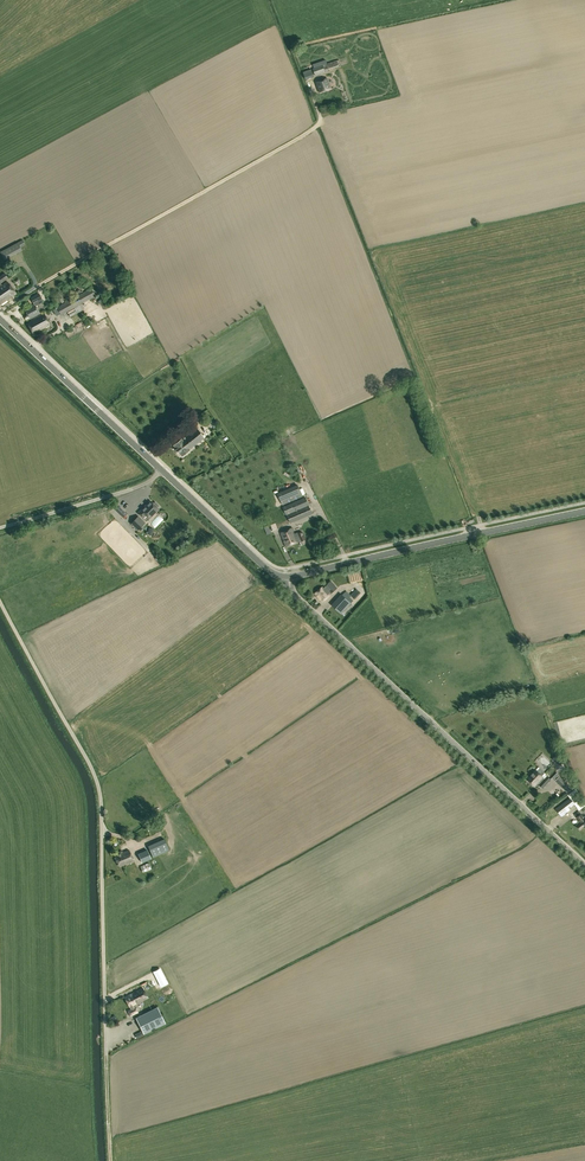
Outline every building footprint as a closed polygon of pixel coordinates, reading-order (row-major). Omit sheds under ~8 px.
[(327,63),(323,65),(325,71),(339,66),(337,62),(337,60),(327,63)] [(325,71),(323,65),(322,65),(320,66),(314,68),(313,68),(316,76),(325,72),(325,71)] [(314,76),(311,69),(303,72),(306,79),(314,76)] [(331,88),(327,78),(316,82),(320,92),(331,88)] [(22,240),(17,242),(0,252),(3,258),(21,249),(20,247),(24,244),(22,240)] [(1,283),(8,278),(4,272),(0,276),(0,282),(1,283)] [(0,287),(0,303),(1,304),(16,293),(7,281),(2,285),(0,287)] [(56,307),(59,312),(61,315),(67,312),(74,308),(80,305),(96,296),(91,288),(56,307)] [(33,303),(34,305),(34,304),(35,304),(36,305),(39,304),(37,301),(42,298),(39,294),(31,298),(33,303)] [(40,314),(36,306),(35,304),(34,304),(24,310),(30,320),(40,314)] [(27,323),(33,334),(50,325),(45,314),(27,323)] [(177,451),(178,453),(179,452),(181,456),(189,450),(189,449),(204,438),(196,428),(182,439),(181,439),(173,445),(176,449),(177,451)] [(278,493),(283,505),(303,496),(298,484),(278,493)] [(286,515),(287,514),(290,523),(312,513),(305,497),(283,507),(286,515)] [(149,518),(158,509),(157,507),(159,505),(154,501),(153,503),(151,501),(138,513),(143,517),(145,515),(147,516),(149,518)] [(118,506),(115,510),(123,517),(125,515),(126,514),(118,506)] [(145,523),(138,516),(131,523),(138,530),(145,523)] [(301,526),(303,530),(316,524),(313,516),(298,523),(299,527),(301,526)] [(298,541),(301,540),(299,536),(296,537),(295,534),(292,528),(281,533),(286,546),(298,541)] [(331,593),(337,588),(331,581),(325,586),(324,588),(322,587),(314,593),(322,602),(330,596),(329,594),(331,593)] [(356,599),(359,595),(361,593),(359,590),(357,588),(351,595),(356,599)] [(352,603),(342,594),(332,605),(342,614),(352,603)] [(537,767),(543,771),(547,766),(542,762),(537,767)] [(543,777),(536,769),(527,779),(535,786),(538,782),(540,784),(539,785),(543,788),(551,779),(548,776),(545,779),(543,777)] [(562,779),(558,783),(565,789),(569,785),(562,779)] [(570,798),(575,804),(579,809),(580,808),(583,806),(584,805),(578,796),(579,794),(576,789),(568,795),(570,798)] [(569,808),(575,804),(570,798),(556,809),(562,816),(570,810),(569,808)] [(577,817),(580,820),(578,822),(579,824),(577,825),(580,830),(584,826),(584,818),(581,813),(579,811),(575,815),(577,817)] [(153,857),(169,850),(164,838),(147,846),(153,857)] [(121,852),(120,851),(116,853),(117,855),(115,856),(120,866),(133,860),(129,850),(123,853),(122,851),(121,852)] [(147,850),(138,854),(142,863),(151,859),(147,850)] [(140,866),(142,873),(152,869),(149,863),(140,866)] [(160,968),(153,972),(158,982),(165,978),(160,968)] [(143,988),(132,993),(137,1003),(148,998),(143,988)] [(137,1003),(132,993),(125,997),(129,1007),(130,1007),(131,1009),(128,1010),(131,1016),(138,1012),(135,1007),(134,1007),(133,1005),(137,1003)] [(136,1018),(144,1034),(165,1023),(157,1007),(136,1018)]
